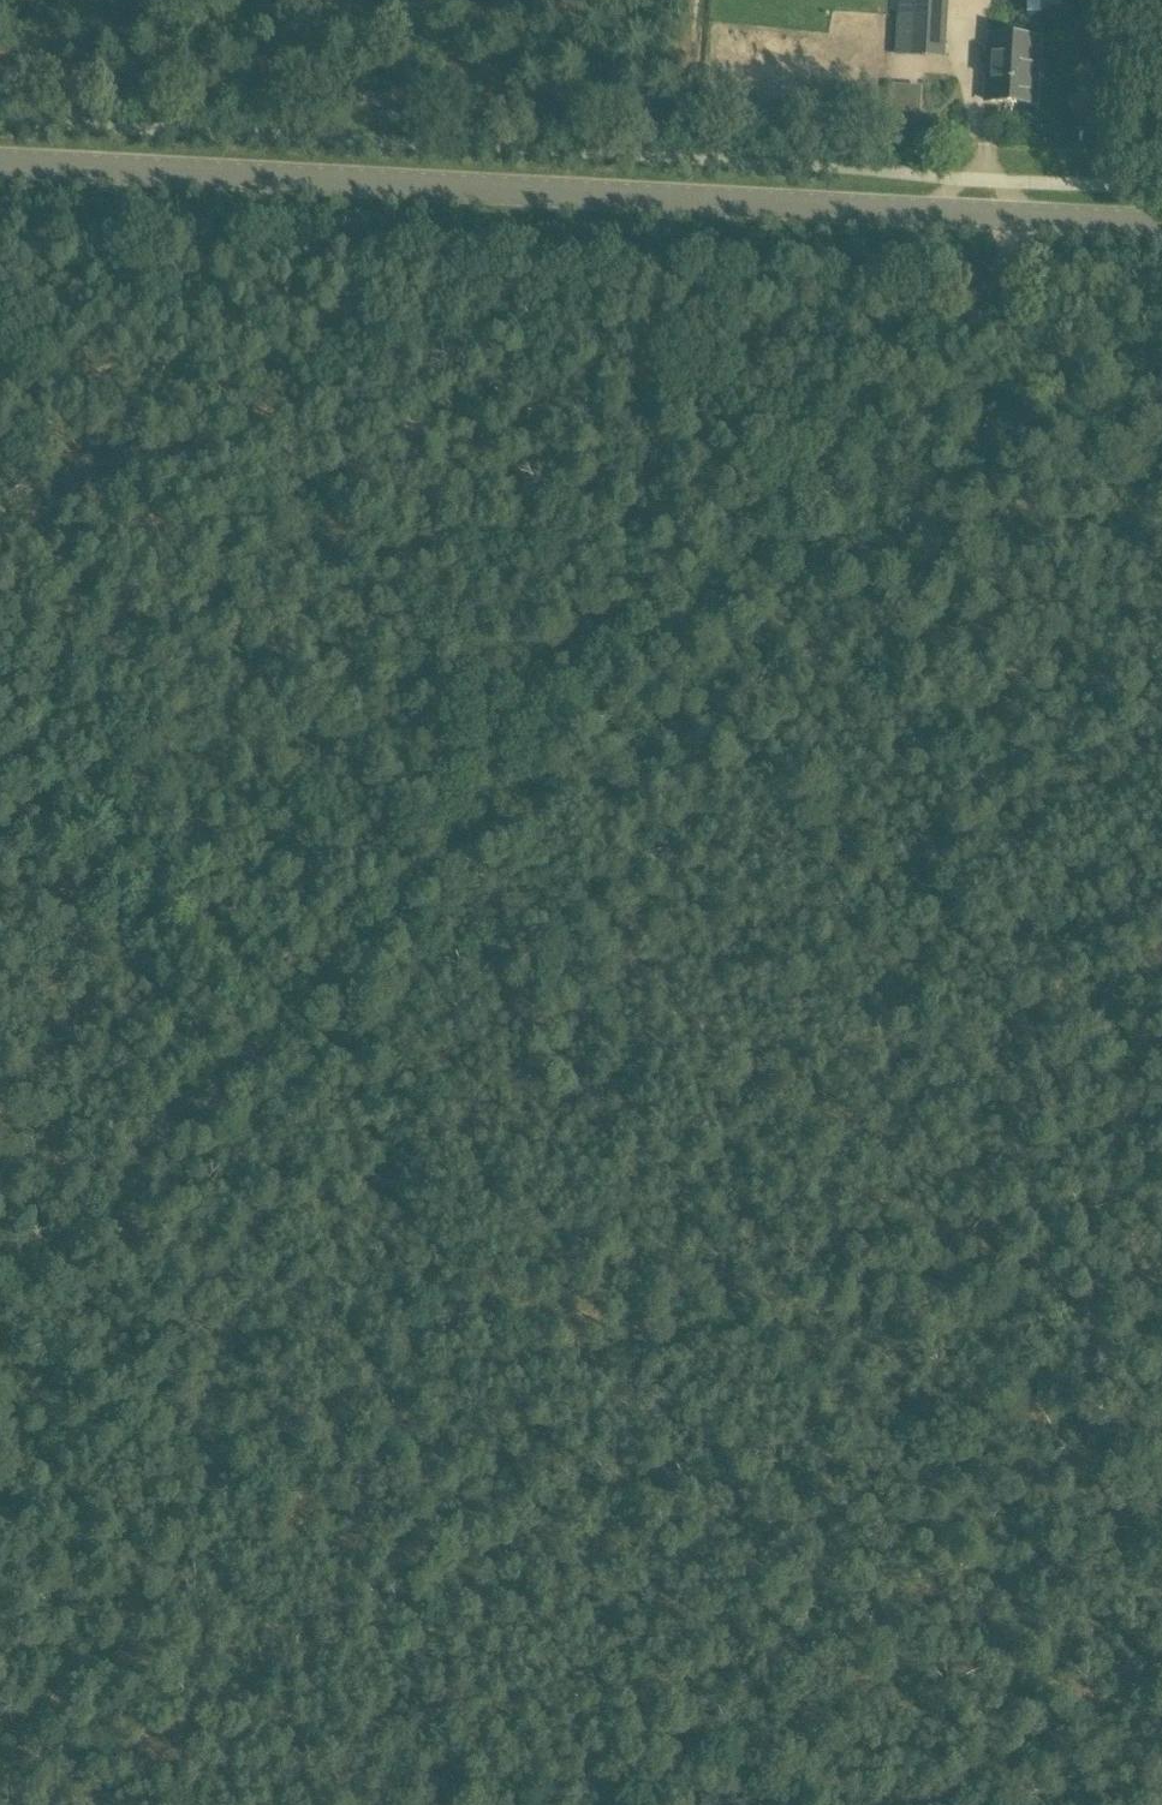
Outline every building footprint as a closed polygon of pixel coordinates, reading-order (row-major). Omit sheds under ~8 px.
[(902,13),(914,14),(913,35),(901,34),(900,54),(941,56),(945,0),(903,0),(902,13)] [(989,36),(986,100),(1037,103),(1040,38),(989,36)] [(909,87),(907,114),(922,115),(923,88),(909,87)] [(754,128),(738,134),(746,152),(762,146),(754,128)]
